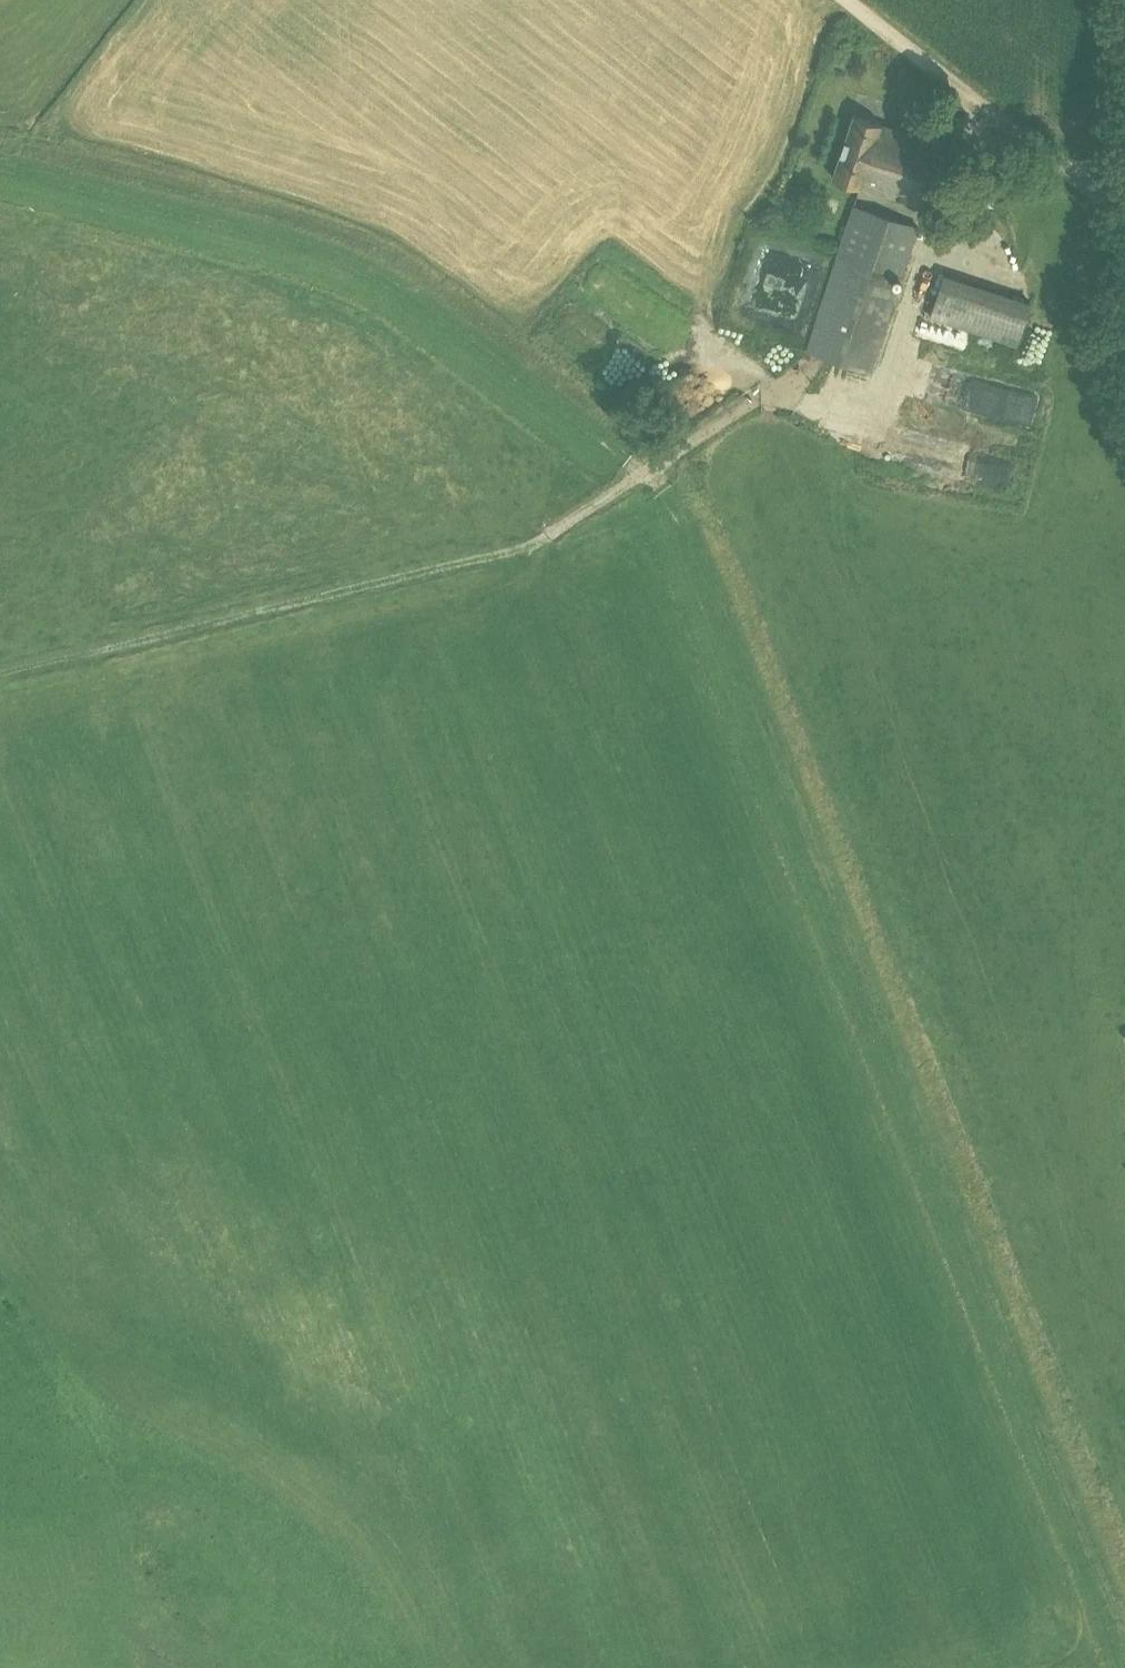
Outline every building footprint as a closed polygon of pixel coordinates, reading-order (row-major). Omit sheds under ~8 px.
[(861,182),(926,204),(946,145),(881,123),(882,121),(855,112),(834,176),(861,184),(861,182)] [(806,350),(873,372),(920,225),(853,203),(806,350)] [(932,316),(1017,343),(1030,301),(946,274),(932,316)] [(930,320),(925,342),(977,354),(982,332),(930,320)] [(1000,483),(999,462),(981,462),(982,486),(1000,485),(1001,493),(1017,493),(1016,482),(1000,483)]
